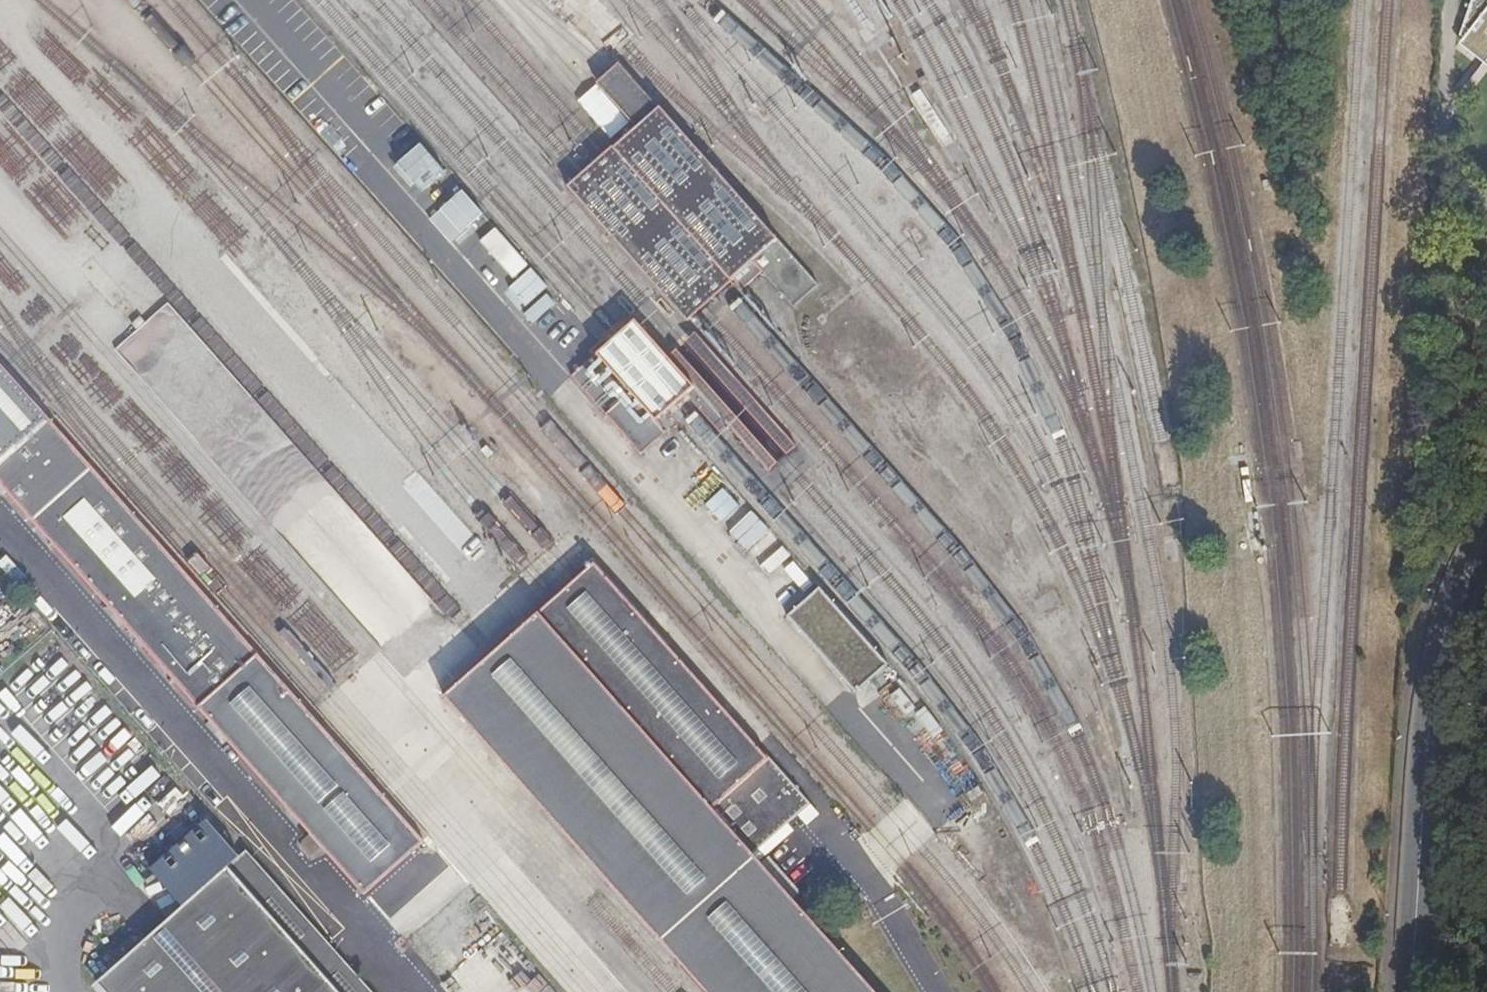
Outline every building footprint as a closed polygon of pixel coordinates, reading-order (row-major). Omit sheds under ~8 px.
[(1457,39),(1481,58),(1486,51),(1486,0),(1470,0),(1457,39)] [(582,173),(567,186),(688,320),(703,308),(723,289),(735,278),(744,288),(764,272),(795,306),(820,286),(660,106),(620,63),(608,73),(598,81),(638,125),(625,136),(603,155),(582,173)] [(619,333),(567,378),(634,458),(660,436),(648,422),(676,399),(688,389),(629,324),(619,333)] [(359,899),(419,846),(0,375),(0,491),(359,899)] [(709,991),(879,991),(756,853),(812,801),(596,561),(578,578),(556,598),(493,655),(447,696),(709,991)] [(821,586),(787,616),(855,693),(889,664),(878,651),(836,603),(821,586)] [(238,855),(139,944),(91,988),(95,991),(360,991),(238,855)]
